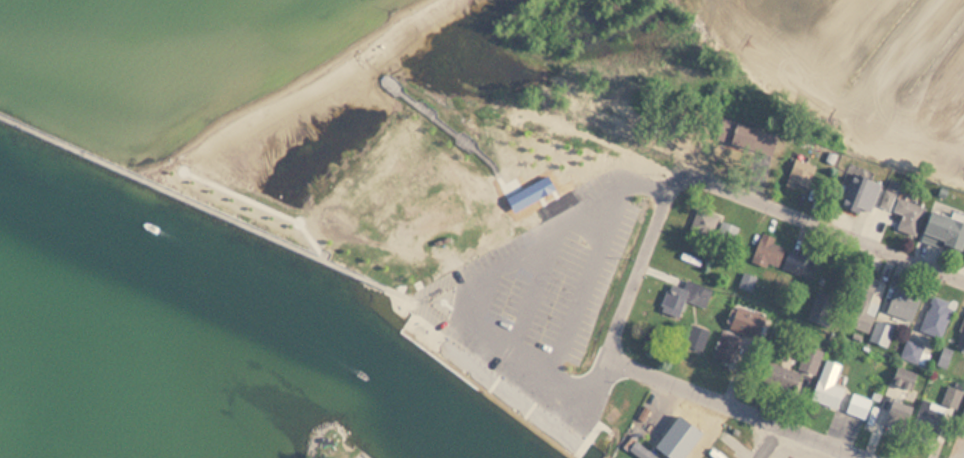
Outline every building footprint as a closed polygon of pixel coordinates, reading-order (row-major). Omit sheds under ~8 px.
[(775,134),(721,117),(713,140),(768,157),(775,134)] [(807,190),(814,166),(792,159),(784,183),(807,190)] [(877,182),(850,171),(837,204),(864,215),(877,182)] [(871,218),(886,182),(923,197),(919,206),(926,209),(914,236),(871,218)] [(932,198),(963,211),(963,222),(963,242),(960,252),(917,235),(932,198)] [(687,230),(708,239),(718,216),(696,207),(687,230)] [(739,228),(722,221),(714,239),(731,247),(739,228)] [(749,259),(774,270),(785,245),(760,234),(749,259)] [(818,262),(789,250),(780,270),(810,282),(818,262)] [(757,278),(742,273),(738,286),(752,291),(757,278)] [(849,327),(868,333),(877,304),(869,302),(876,281),(856,274),(848,299),(857,302),(849,327)] [(681,287),(665,282),(657,313),(679,319),(684,301),(705,307),(711,288),(683,281),(681,287)] [(911,321),(920,294),(893,285),(884,312),(911,321)] [(917,329),(938,338),(953,304),(932,295),(917,329)] [(955,348),(963,351),(963,317),(955,348)] [(886,348),(894,327),(876,320),(868,341),(886,348)] [(701,351),(708,331),(690,324),(683,345),(701,351)] [(738,337),(721,330),(711,356),(728,363),(738,337)] [(923,347),(906,340),(899,357),(917,364),(923,347)] [(821,351),(804,345),(791,381),(780,377),(783,369),(768,363),(762,378),(806,393),(821,351)] [(833,385),(840,365),(824,359),(810,399),(835,409),(843,388),(833,385)] [(914,373),(897,366),(891,383),(908,390),(914,373)] [(941,405),(920,400),(914,430),(946,437),(957,389),(945,387),(941,405)] [(870,400),(850,394),(844,413),(864,419),(870,400)] [(879,426),(903,433),(911,407),(887,399),(879,426)] [(638,457),(658,457),(634,439),(626,449),(638,457)]
